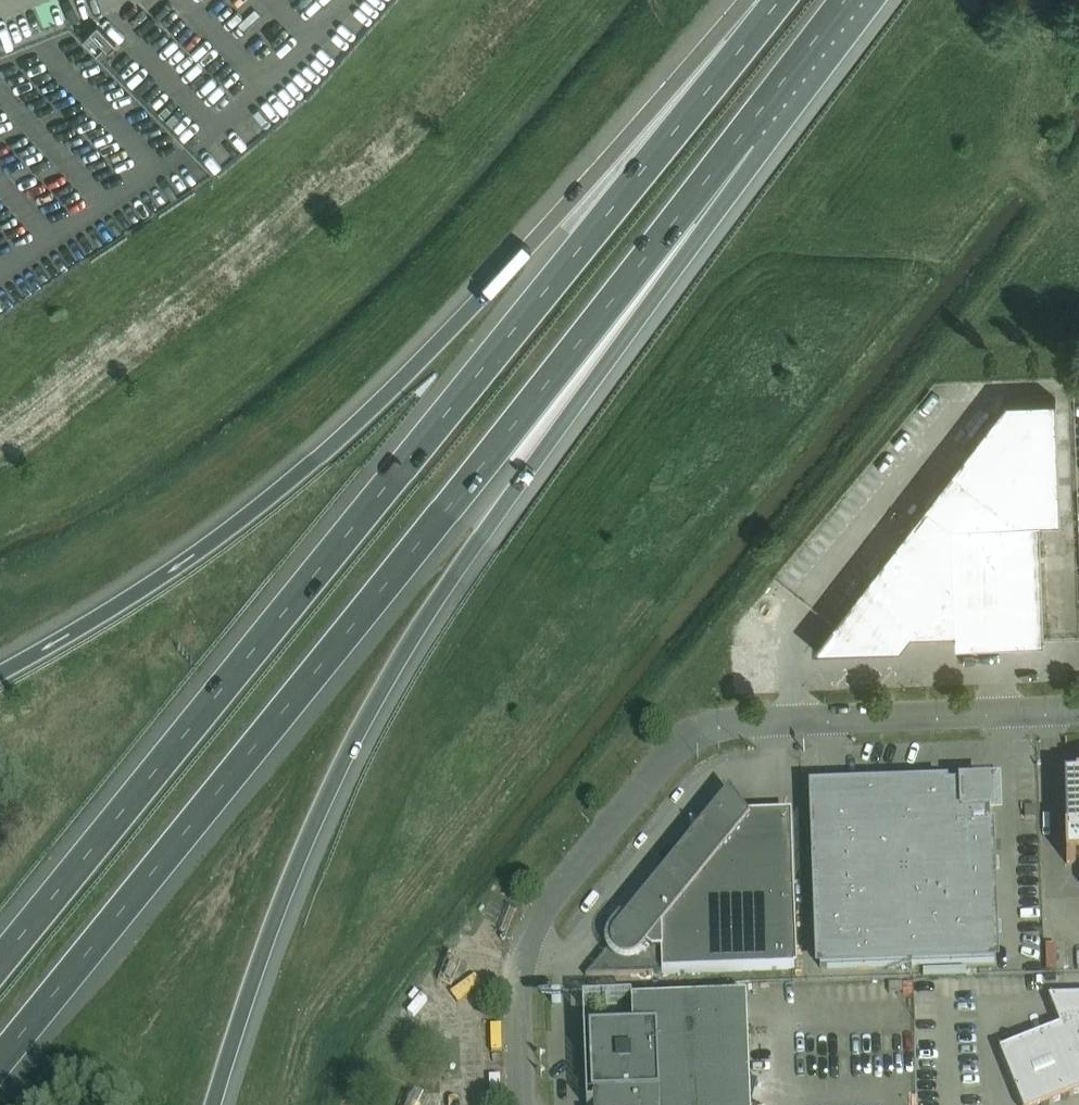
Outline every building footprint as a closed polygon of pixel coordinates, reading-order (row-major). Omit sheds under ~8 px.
[(1005,400),(952,468),(831,622),(832,623),(833,646),(899,643),(910,629),(954,628),(955,642),(1043,639),(1038,519),(1059,519),(1054,398),(1005,400)] [(1076,781),(1076,783),(1077,783),(1077,788),(1071,795),(1068,795),(1070,836),(1065,836),(1066,865),(1078,865),(1078,781),(1076,781)] [(994,963),(988,795),(981,788),(940,790),(940,794),(813,798),(819,969),(994,963)] [(794,970),(788,819),(788,818),(749,820),(729,793),(699,829),(690,822),(689,823),(698,831),(692,846),(691,845),(686,846),(677,856),(667,848),(660,857),(670,865),(661,876),(614,934),(613,935),(612,937),(611,939),(611,941),(610,943),(610,946),(585,977),(794,970)] [(1035,819),(1035,808),(1024,808),(1024,819),(1035,819)] [(631,1002),(632,1028),(589,1030),(591,1104),(750,1104),(746,998),(631,1002)] [(1048,1001),(1059,1029),(999,1054),(1019,1104),(1050,1104),(1078,1093),(1078,1000),(1048,1001)]
